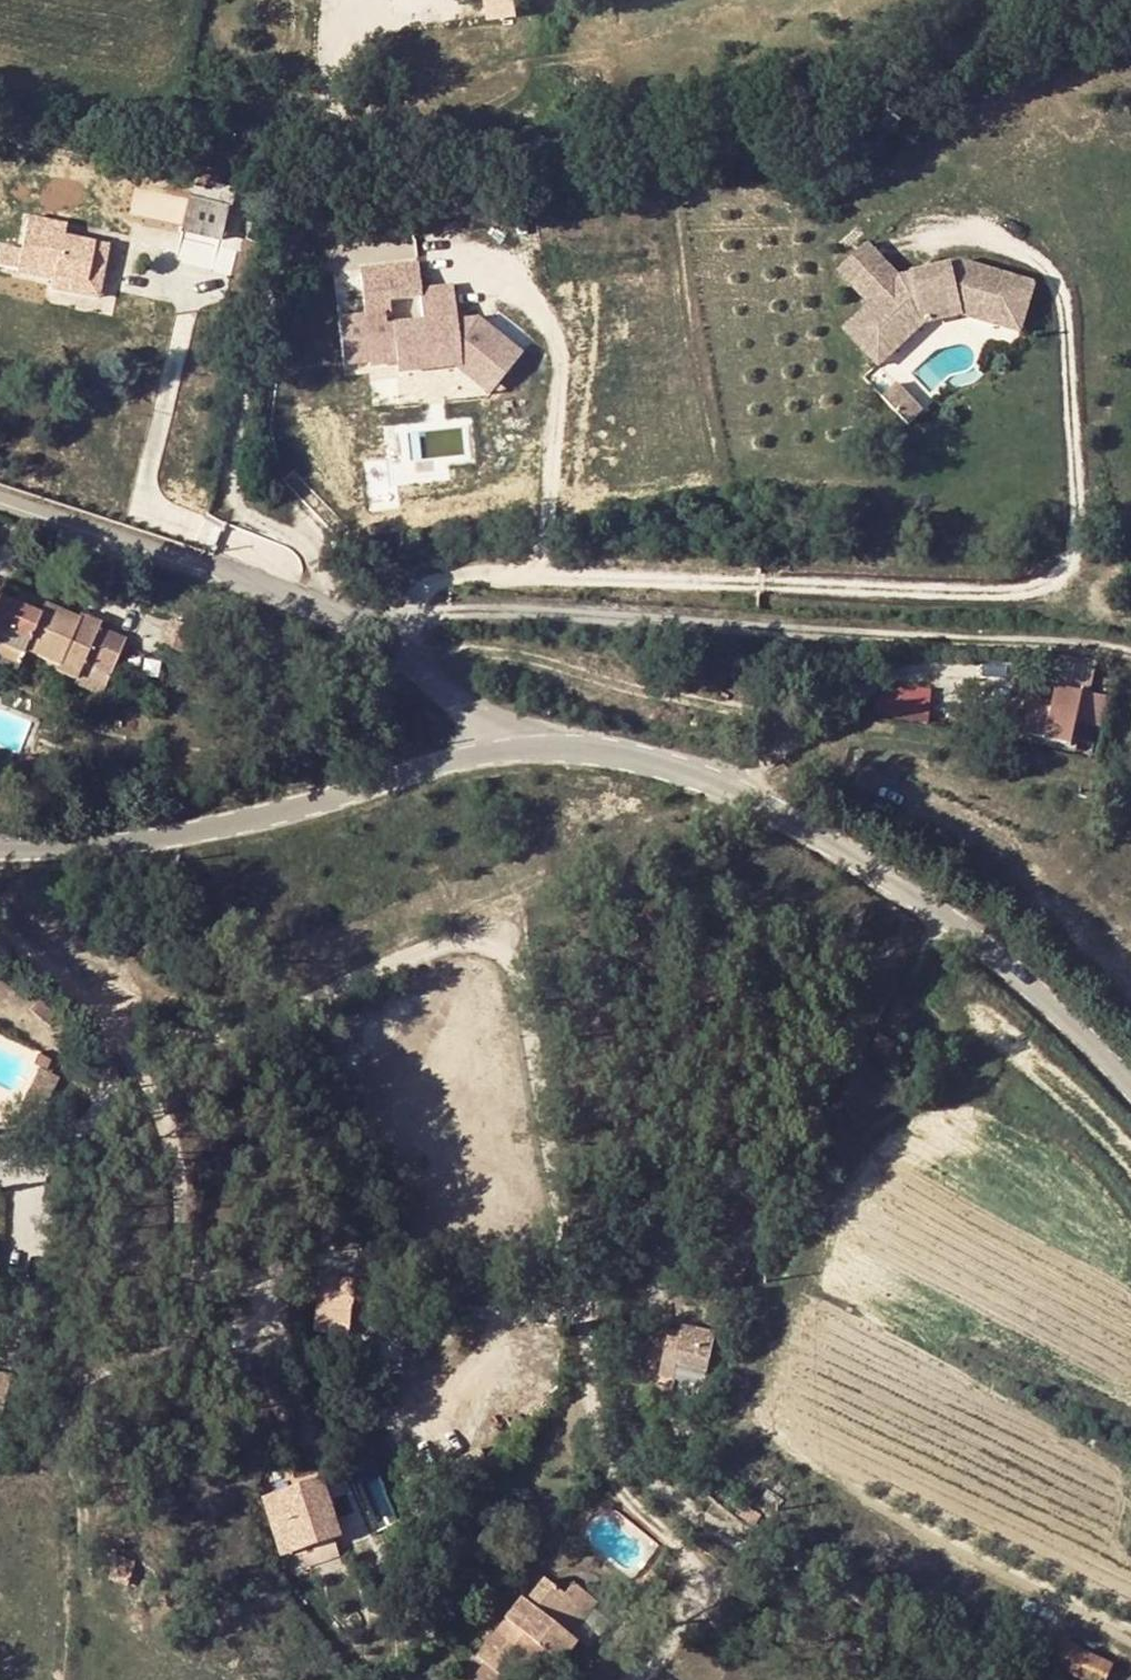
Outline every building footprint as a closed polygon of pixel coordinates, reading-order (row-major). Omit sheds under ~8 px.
[(512,11),(511,0),(483,0),(484,13),(512,11)] [(227,215),(227,211),(193,202),(184,234),(220,244),(221,241),(227,215)] [(227,215),(221,241),(235,245),(242,219),(227,215)] [(16,275),(15,279),(54,286),(52,296),(97,303),(106,252),(67,245),(70,230),(27,223),(19,257),(0,253),(0,272),(16,275)] [(841,270),(861,291),(887,265),(868,245),(841,270)] [(873,305),(861,316),(892,350),(904,338),(922,321),(962,313),(1001,324),(1013,280),(962,264),(900,279),(887,265),(861,291),(873,305)] [(421,303),(420,292),(417,267),(360,273),(364,318),(385,315),(386,319),(392,319),(391,306),(421,303)] [(1013,280),(1001,324),(1018,330),(1031,285),(1013,280)] [(520,356),(476,321),(456,323),(452,288),(420,292),(423,324),(386,328),(385,315),(364,318),(339,320),(344,364),(369,361),(369,366),(396,363),(406,371),(453,366),(459,358),(459,350),(468,348),(504,377),(520,356)] [(861,316),(847,330),(879,364),(892,350),(861,316)] [(489,395),(504,377),(468,348),(459,350),(459,358),(453,366),(489,395)] [(926,415),(900,389),(884,403),(910,429),(926,415)] [(17,664),(21,653),(57,667),(54,675),(75,684),(83,667),(108,677),(125,634),(79,615),(77,619),(42,604),(36,617),(0,602),(0,657),(17,664)] [(12,677),(17,664),(0,657),(0,672),(12,677)] [(1054,688),(1078,692),(1093,694),(1097,670),(1098,664),(1061,658),(1054,688)] [(83,667),(75,684),(101,694),(108,677),(83,667)] [(931,719),(932,686),(880,686),(879,718),(931,719)] [(1078,692),(1054,688),(1051,711),(1075,716),(1078,692)] [(1093,694),(1078,692),(1075,716),(1074,719),(1106,723),(1110,696),(1093,694)] [(1045,738),(1050,711),(1032,709),(1028,735),(1045,738)] [(1075,716),(1051,711),(1050,711),(1045,738),(1071,743),(1074,719),(1075,716)] [(26,1005),(20,1016),(43,1029),(49,1018),(26,1005)] [(38,1054),(33,1066),(46,1071),(51,1061),(38,1054)] [(316,1274),(317,1332),(357,1331),(356,1273),(316,1274)] [(313,1317),(313,1305),(289,1305),(280,1305),(280,1319),(313,1317)] [(282,1355),(315,1353),(313,1317),(280,1319),(282,1355)] [(685,1367),(690,1351),(683,1348),(681,1353),(650,1343),(639,1376),(651,1380),(647,1393),(661,1398),(665,1385),(696,1393),(703,1372),(685,1367)] [(685,1367),(703,1372),(708,1356),(690,1351),(685,1367)] [(11,1378),(0,1375),(0,1418),(11,1378)] [(330,1537),(313,1487),(277,1500),(294,1550),(330,1537)] [(113,1558),(106,1578),(130,1587),(137,1567),(113,1558)] [(477,1658),(500,1676),(531,1639),(540,1645),(557,1659),(574,1639),(565,1630),(595,1597),(575,1579),(562,1591),(548,1580),(530,1604),(524,1599),(484,1651),(477,1658)] [(531,1639),(500,1676),(506,1679),(514,1679),(518,1674),(540,1645),(531,1639)] [(1092,1679),(1102,1679),(1111,1661),(1061,1639),(1051,1662),(1092,1679)]
